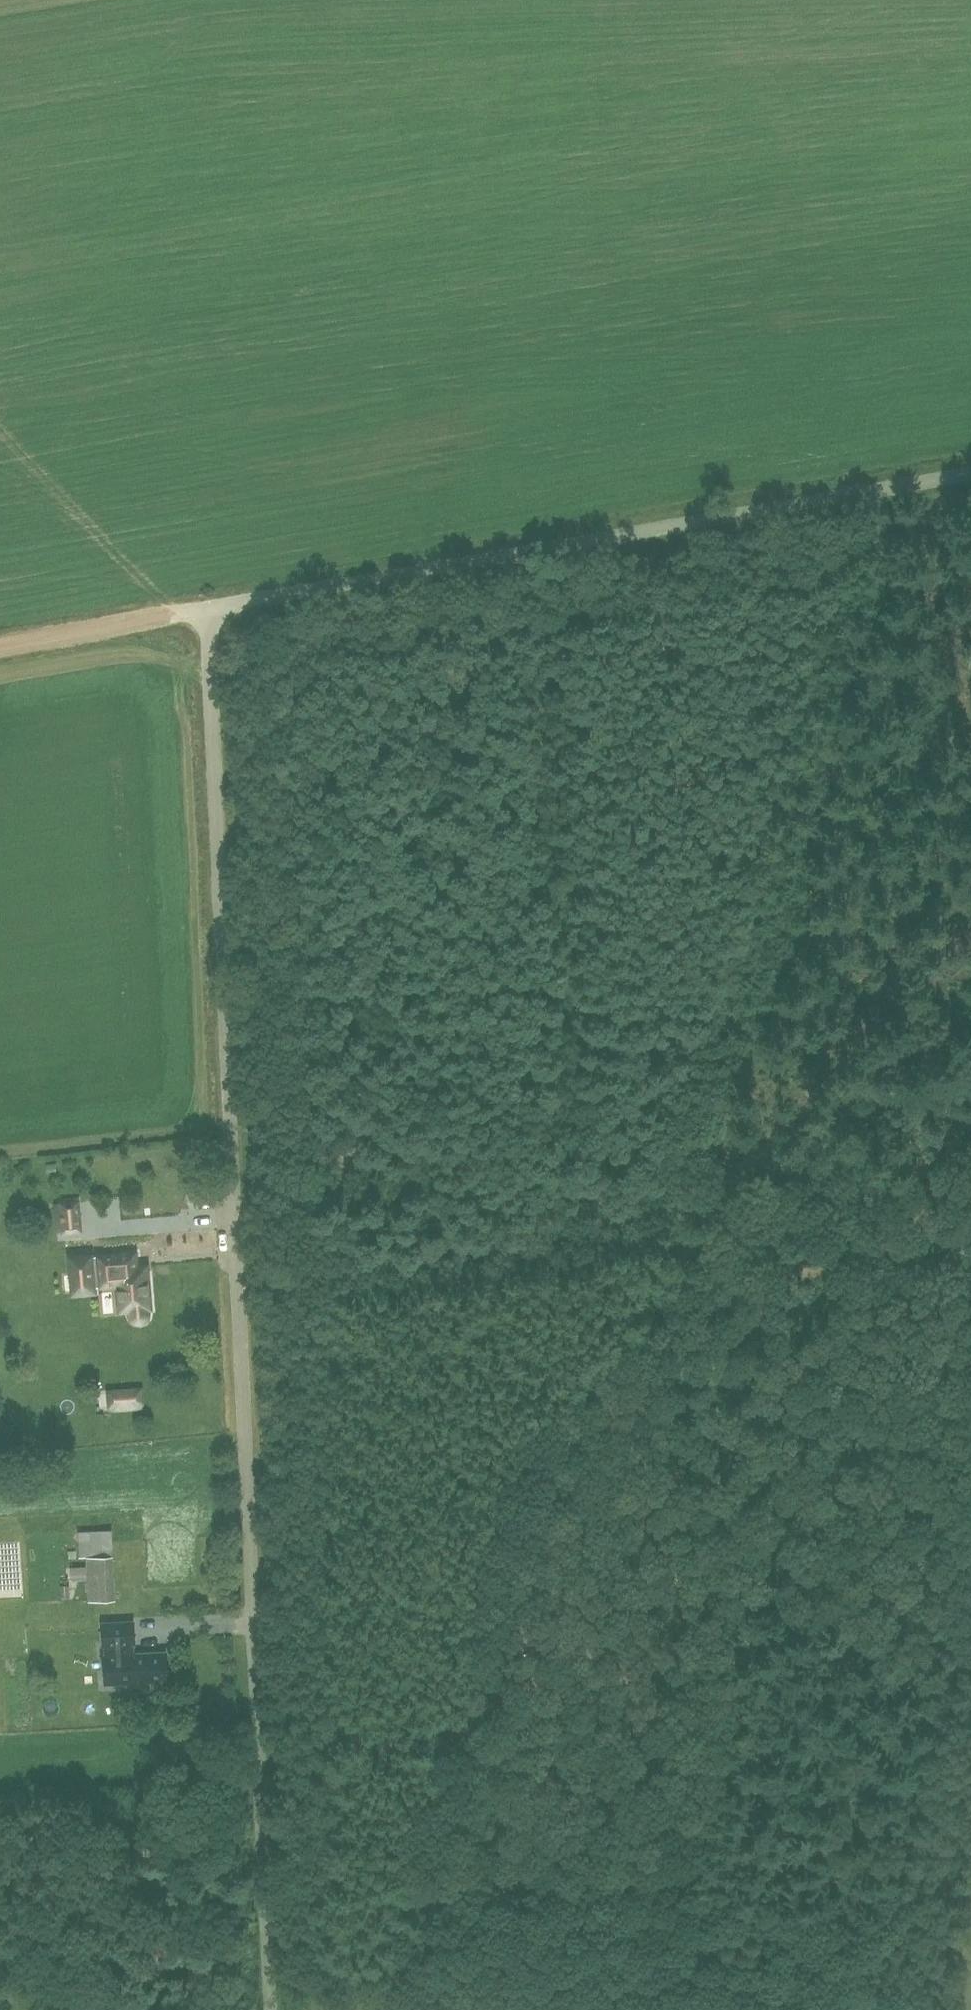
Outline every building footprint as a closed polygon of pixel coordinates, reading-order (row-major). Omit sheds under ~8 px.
[(137,1266),(136,1253),(97,1256),(100,1287),(117,1286),(119,1312),(129,1311),(129,1315),(131,1320),(135,1323),(140,1324),(145,1323),(148,1318),(149,1313),(149,1309),(151,1309),(148,1271),(142,1266),(137,1266)] [(127,1388),(129,1406),(144,1405),(143,1387),(127,1388)] [(86,1580),(86,1566),(75,1566),(76,1581),(86,1580)] [(69,1596),(69,1586),(61,1586),(61,1596),(69,1596)] [(133,1622),(103,1623),(104,1645),(105,1645),(105,1655),(104,1655),(106,1683),(130,1682),(130,1685),(135,1689),(144,1689),(148,1684),(148,1681),(168,1680),(166,1652),(131,1654),(131,1644),(135,1644),(133,1622)]
